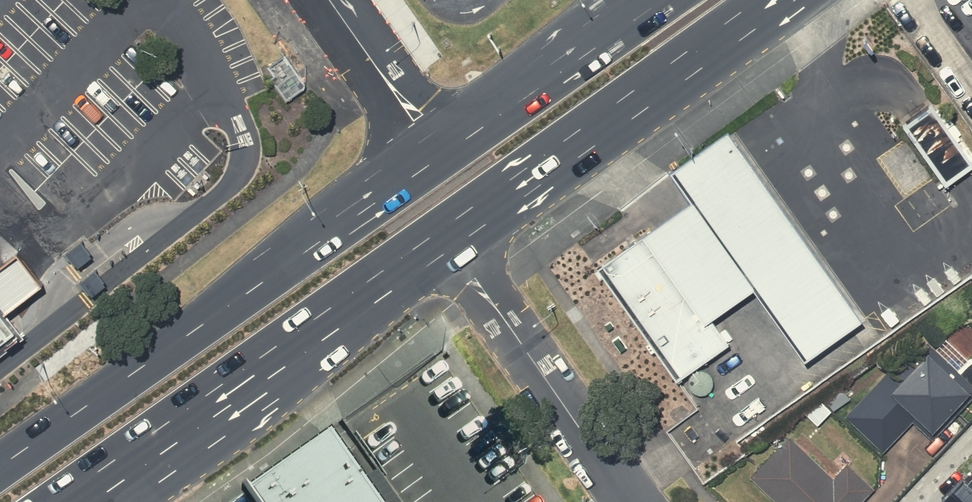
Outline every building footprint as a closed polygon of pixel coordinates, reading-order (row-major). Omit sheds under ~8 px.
[(901,125),(944,184),(971,163),(971,161),(930,104),(901,125)] [(645,227),(709,315),(750,285),(802,357),(862,315),(726,127),(667,169),(687,197),(645,227)] [(674,378),(727,340),(709,315),(645,227),(592,265),(674,378)] [(844,416),(882,452),(910,422),(930,441),(971,395),(971,386),(924,341),(890,377),(885,372),(844,416)] [(826,401),(816,411),(829,423),(838,413),(826,401)] [(951,443),(971,464),(971,422),(951,443)] [(775,501),(860,501),(874,487),(846,461),(831,476),(787,435),(747,476),(775,501)] [(244,495),(249,501),(369,501),(326,439),(244,495)] [(922,490),(911,501),(935,501),(922,490)]
